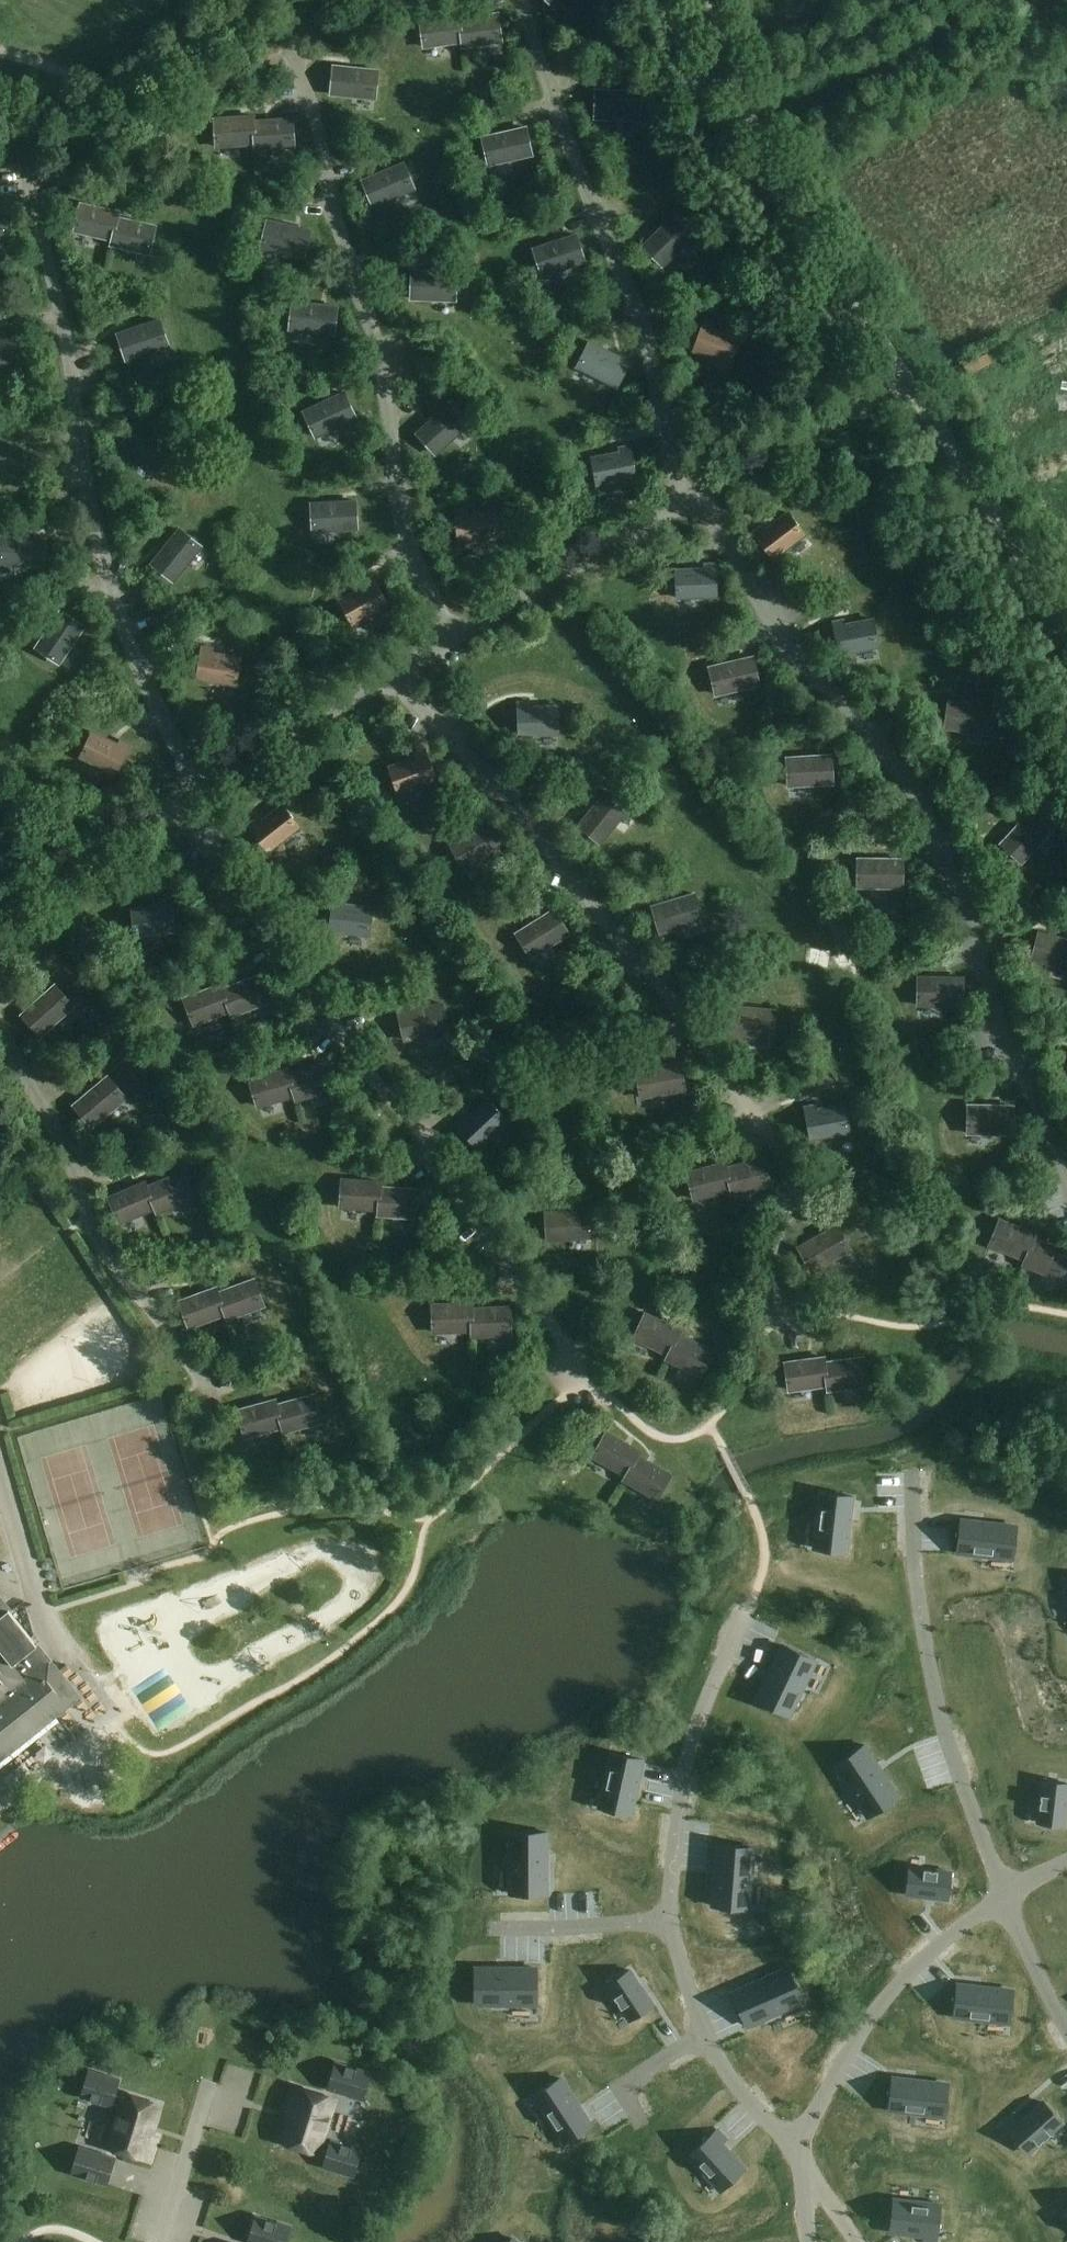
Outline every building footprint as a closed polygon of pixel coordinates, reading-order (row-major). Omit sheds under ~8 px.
[(555,9),(564,0),(547,0),(555,9)] [(459,20),(462,43),(463,48),(501,42),(497,14),(459,20)] [(462,43),(459,20),(458,15),(420,20),(424,48),(462,43)] [(377,71),(334,67),(331,95),(375,99),(377,71)] [(640,92),(596,91),(595,119),(639,120),(640,92)] [(255,145),(254,122),(253,116),(215,119),(217,148),(255,145)] [(254,122),(255,145),(256,150),(294,147),(292,119),(254,122)] [(531,155),(525,128),(483,138),(489,165),(531,155)] [(414,189),(403,164),(363,181),(374,207),(414,189)] [(112,241),(118,218),(119,213),(81,204),(75,232),(112,241)] [(694,235),(674,215),(643,246),(663,266),(694,235)] [(155,227),(118,218),(112,241),(111,246),(149,255),(155,227)] [(310,230),(268,220),(261,248),(304,258),(310,230)] [(585,262),(576,235),(534,249),(543,275),(585,262)] [(456,273),(412,271),(411,299),(455,301),(456,273)] [(337,308),(293,302),(290,330),(333,335),(337,308)] [(168,347),(159,320),(118,334),(127,361),(168,347)] [(716,325),(706,321),(694,351),(730,365),(740,339),(715,329),(716,325)] [(14,330),(0,334),(0,364),(23,356),(14,330)] [(629,362),(590,343),(577,368),(617,387),(629,362)] [(992,355),(971,365),(976,375),(997,365),(992,355)] [(356,418),(344,393),(304,412),(316,437),(356,418)] [(468,425),(449,404),(417,434),(436,455),(468,425)] [(0,438),(0,468),(26,478),(36,452),(0,438)] [(635,478),(629,446),(618,448),(619,453),(592,458),(597,485),(635,478)] [(356,529),(355,501),(311,504),(313,532),(356,529)] [(467,513),(466,508),(455,510),(459,542),(497,538),(494,510),(467,513)] [(805,536),(788,513),(766,530),(764,526),(754,533),(774,559),(805,536)] [(202,547),(180,530),(152,564),(174,581),(202,547)] [(1,536),(0,555),(0,564),(43,567),(45,539),(1,536)] [(716,597),(716,564),(704,564),(704,569),(677,570),(678,598),(716,597)] [(387,607),(372,578),(362,584),(364,588),(340,601),(353,626),(387,607)] [(84,627),(61,611),(36,647),(59,663),(84,627)] [(878,648),(873,620),(846,625),(845,620),(834,622),(840,655),(878,648)] [(214,649),(203,647),(197,679),(236,685),(240,658),(213,653),(214,649)] [(759,685),(752,658),(710,668),(716,695),(759,685)] [(992,707),(949,701),(945,729),(989,734),(992,707)] [(530,707),(530,702),(519,702),(519,735),(558,735),(558,706),(530,707)] [(117,744),(93,732),(81,758),(115,775),(130,745),(119,740),(117,744)] [(436,782),(425,751),(415,754),(416,758),(390,767),(399,794),(436,782)] [(833,784),(831,756),(787,758),(789,786),(833,784)] [(628,809),(606,792),(579,826),(601,844),(628,809)] [(299,827),(282,805),(261,821),(258,818),(249,825),(269,851),(299,827)] [(1052,831),(1031,812),(1001,844),(1022,863),(1052,831)] [(502,847),(489,823),(450,844),(464,869),(502,847)] [(902,860),(858,859),(858,887),(902,888),(902,860)] [(703,921),(695,894),(653,906),(660,933),(703,921)] [(345,900),(334,898),(330,931),(368,936),(372,908),(345,904),(345,900)] [(174,932),(170,899),(159,901),(159,905),(132,909),(136,937),(174,932)] [(569,934),(555,910),(517,933),(532,957),(569,934)] [(1039,933),(1032,960),(1066,969),(1066,940),(1039,933)] [(258,976),(222,990),(230,1011),(232,1016),(268,1002),(258,976)] [(962,978),(918,978),(918,1006),(962,1006),(962,978)] [(74,1006),(55,985),(22,1015),(41,1036),(74,1006)] [(230,1011),(222,990),(220,985),(184,999),(194,1025),(230,1011)] [(448,1031),(441,1004),(399,1014),(405,1041),(448,1031)] [(775,1011),(731,1006),(728,1034),(772,1039),(775,1011)] [(288,1074),(295,1096),(296,1101),(333,1090),(325,1063),(288,1074)] [(685,1091),(680,1063),(637,1070),(641,1098),(685,1091)] [(295,1096),(288,1074),(287,1069),(250,1080),(258,1107),(295,1096)] [(125,1099),(107,1077),(74,1105),(92,1127),(125,1099)] [(506,1121),(487,1100),(467,1119),(464,1116),(456,1124),(479,1147),(506,1121)] [(849,1133),(844,1105),(818,1109),(817,1105),(806,1107),(811,1139),(849,1133)] [(1013,1107),(969,1106),(968,1134),(1012,1135),(1013,1107)] [(726,1168),(732,1190),(733,1195),(770,1186),(763,1158),(726,1168)] [(732,1190),(726,1168),(725,1163),(687,1172),(694,1200),(732,1190)] [(146,1187),(155,1208),(157,1213),(193,1198),(182,1172),(169,1178),(146,1187)] [(379,1210),(380,1187),(381,1182),(342,1180),(340,1208),(379,1210)] [(155,1208),(146,1187),(144,1182),(109,1197),(120,1223),(155,1208)] [(419,1190),(380,1187),(379,1210),(379,1216),(417,1218),(419,1190)] [(592,1238),(590,1210),(546,1213),(548,1241),(592,1238)] [(1026,1261),(1034,1239),(1036,1234),(1000,1220),(990,1247),(1026,1261)] [(850,1250),(837,1226),(798,1248),(812,1272),(850,1250)] [(1034,1239),(1026,1261),(1024,1266),(1060,1279),(1066,1261),(1066,1252),(1034,1239)] [(254,1280),(218,1293),(225,1315),(227,1320),(263,1307),(254,1280)] [(225,1315),(218,1293),(216,1288),(180,1301),(189,1328),(225,1315)] [(472,1331),(471,1308),(471,1303),(432,1304),(433,1333),(472,1331)] [(471,1308),(472,1331),(472,1337),(511,1335),(510,1307),(471,1308)] [(668,1356),(678,1335),(680,1330),(645,1314),(633,1340),(668,1356)] [(678,1335),(668,1356),(666,1361),(701,1377),(713,1351),(678,1335)] [(827,1386),(824,1363),(823,1358),(785,1362),(788,1390),(827,1386)] [(862,1358),(824,1363),(827,1386),(827,1391),(866,1386),(862,1358)] [(277,1405),(283,1427),(284,1432),(321,1422),(314,1395),(277,1405)] [(283,1427),(277,1405),(275,1400),(238,1410),(245,1438),(283,1427)] [(627,1476),(638,1456),(640,1451),(607,1432),(593,1457),(627,1476)] [(638,1456),(627,1476),(624,1481),(658,1499),(672,1475),(638,1456)] [(820,1493),(814,1550),(847,1554),(854,1497),(820,1493)] [(961,1520),(957,1554),(1014,1560),(1017,1527),(961,1520)] [(77,1698),(0,1602),(0,1759),(77,1698)] [(783,1645),(756,1701),(790,1717),(817,1661),(783,1645)] [(161,1734),(198,1715),(176,1669),(138,1688),(161,1734)] [(866,1746),(835,1766),(869,1818),(900,1798),(866,1746)] [(611,1753),(599,1809),(632,1816),(644,1760),(611,1753)] [(118,1787),(117,1769),(105,1770),(106,1787),(118,1787)] [(1038,1824),(1066,1827),(1066,1815),(1066,1784),(1043,1781),(1038,1824)] [(510,1833),(510,1895),(548,1895),(548,1833),(510,1833)] [(716,1845),(712,1907),(748,1910),(754,1848),(716,1845)] [(909,1868),(906,1895),(948,1900),(952,1873),(909,1868)] [(475,1968),(475,2006),(537,2006),(537,1968),(475,1968)] [(789,1968),(732,1993),(747,2027),(804,2002),(789,1968)] [(630,1970),(606,1986),(630,2021),(653,2006),(630,1970)] [(957,1984),(954,2018),(1010,2024),(1014,1991),(957,1984)] [(335,2062),(327,2089),(364,2101),(372,2073),(335,2062)] [(80,2097),(103,2104),(112,2107),(114,2103),(122,2106),(109,2148),(149,2160),(155,2138),(150,2136),(160,2106),(125,2095),(124,2099),(116,2097),(121,2080),(88,2070),(80,2097)] [(561,2078),(533,2097),(564,2144),(592,2126),(561,2078)] [(892,2078),(888,2111),(945,2118),(949,2084),(892,2078)] [(292,2112),(283,2142),(318,2153),(319,2149),(327,2151),(322,2168),(354,2177),(363,2150),(330,2140),(329,2145),(321,2142),(334,2100),(294,2088),(287,2110),(292,2112)] [(1014,2119),(1004,2127),(1028,2154),(1063,2124),(1043,2101),(1018,2124),(1014,2119)] [(718,2130),(689,2156),(721,2192),(746,2169),(724,2145),(728,2140),(718,2130)] [(116,2159),(79,2147),(71,2174),(108,2186),(116,2159)] [(890,2233),(923,2237),(922,2241),(937,2241),(941,2205),(894,2199),(890,2233)] [(247,2241),(288,2241),(292,2227),(255,2216),(247,2241)]
